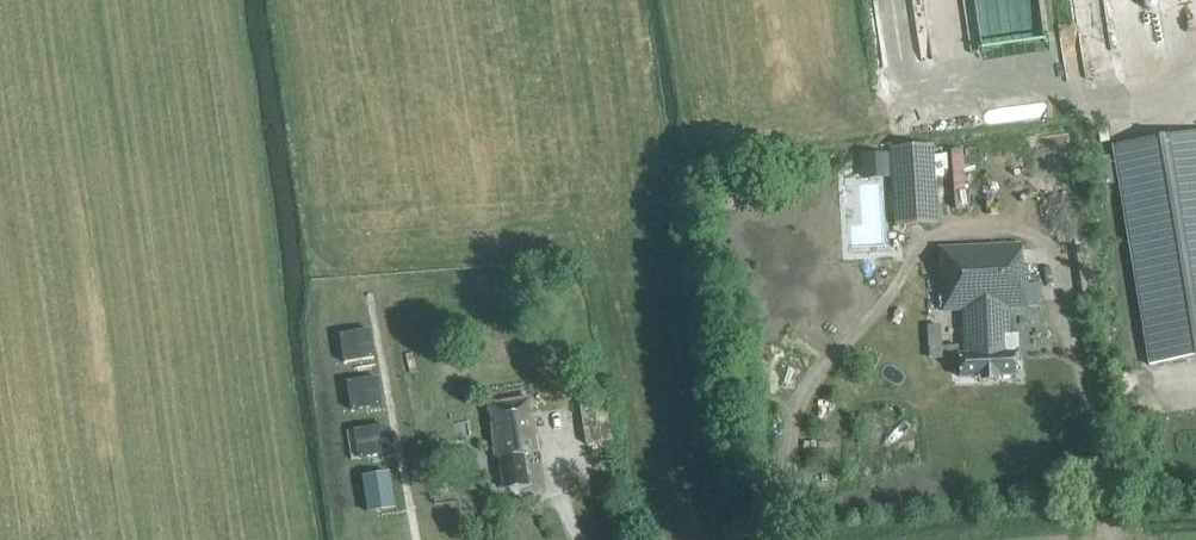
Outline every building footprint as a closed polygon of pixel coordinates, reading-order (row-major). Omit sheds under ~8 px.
[(1195,359),(1195,136),(1114,149),(1150,366),(1195,359)] [(937,226),(932,147),(891,149),(896,228),(937,226)] [(888,183),(886,159),(862,160),(864,185),(888,183)] [(1105,190),(1114,189),(1111,163),(1102,165),(1105,190)] [(1002,310),(1028,309),(1039,308),(1038,286),(1027,286),(1026,267),(1022,266),(1021,247),(940,251),(943,312),(963,311),(965,357),(959,357),(961,379),(1017,376),(1016,355),(1005,356),(1002,310)] [(929,360),(958,359),(958,347),(942,348),(941,327),(928,328),(929,360)] [(380,333),(343,339),(346,363),(384,357),(380,333)] [(379,378),(348,382),(352,413),(384,408),(379,378)] [(484,399),(482,387),(463,390),(465,402),(484,399)] [(501,458),(504,488),(528,486),(523,456),(542,452),(532,402),(491,410),(497,459),(501,458)] [(587,448),(614,442),(605,403),(579,409),(587,448)] [(387,426),(355,431),(360,461),(391,456),(387,426)] [(389,474),(363,479),(368,515),(395,511),(389,474)]
